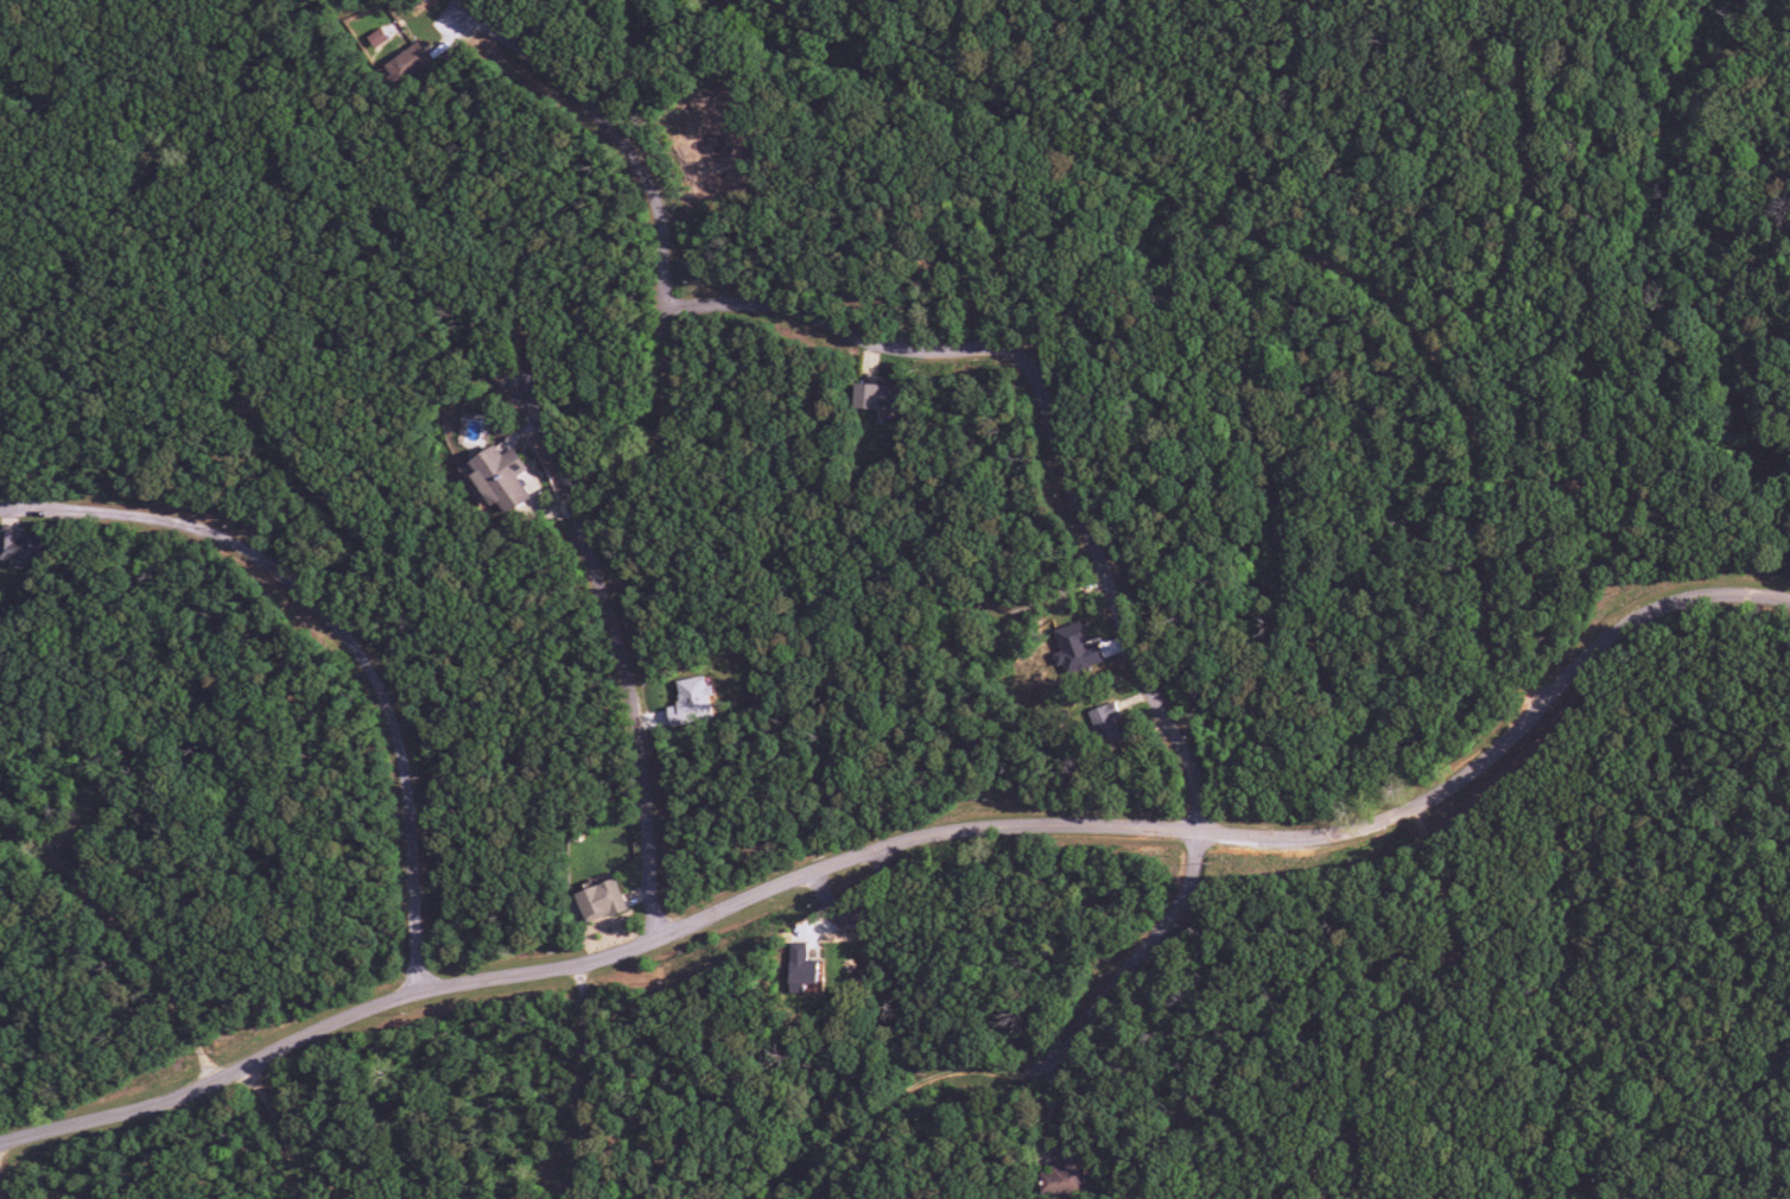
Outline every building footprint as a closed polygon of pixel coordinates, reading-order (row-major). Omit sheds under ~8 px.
[(403,89),(434,63),(415,41),(384,68),(403,89)] [(853,409),(897,410),(897,385),(854,384),(853,409)] [(471,476),(490,507),(498,502),(506,514),(533,497),(520,476),(529,471),(514,447),(502,455),(496,445),(469,461),(476,473),(471,476)] [(42,560),(41,538),(17,538),(17,531),(0,531),(0,561),(42,560)] [(1053,630),(1060,652),(1052,654),(1056,667),(1062,665),(1065,674),(1104,662),(1097,642),(1087,645),(1079,622),(1053,630)] [(675,681),(680,705),(667,707),(670,726),(713,718),(708,687),(706,688),(704,676),(675,681)] [(1088,711),(1100,745),(1121,737),(1113,717),(1119,715),(1114,701),(1088,711)] [(627,908),(615,878),(574,894),(586,925),(627,908)] [(791,993),(804,993),(803,983),(819,983),(818,960),(807,961),(807,942),(790,942),(791,993)] [(1040,1173),(1040,1192),(1065,1193),(1065,1175),(1078,1175),(1078,1159),(1064,1159),(1064,1166),(1051,1166),(1051,1173),(1040,1173)]
